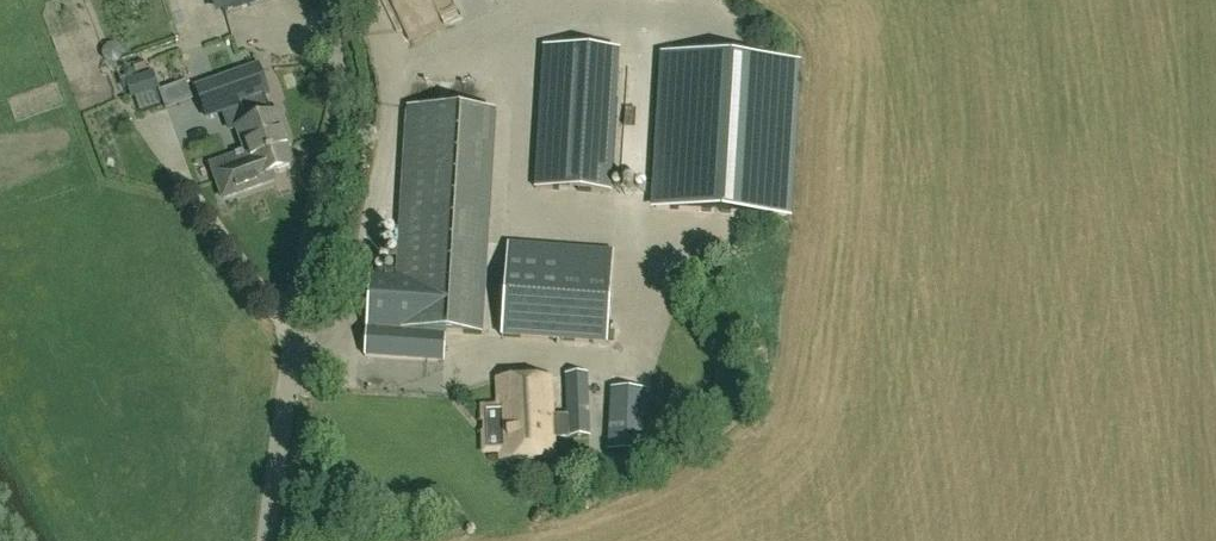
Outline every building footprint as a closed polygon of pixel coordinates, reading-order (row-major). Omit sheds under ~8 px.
[(619,52),(545,48),(537,186),(610,191),(619,52)] [(787,218),(797,63),(666,55),(657,210),(787,218)] [(158,85),(153,70),(126,79),(131,94),(158,85)] [(228,111),(234,131),(265,120),(258,100),(268,97),(260,74),(242,81),(240,74),(199,89),(208,117),(228,111)] [(186,80),(160,90),(166,106),(193,96),(186,80)] [(499,114),(480,113),(411,107),(398,278),(371,276),(364,356),(443,363),(446,333),(479,336),(485,258),(499,114)] [(292,147),(280,114),(265,120),(234,131),(224,134),(234,161),(227,164),(226,161),(212,166),(225,201),(276,181),(274,175),(294,167),(287,149),(292,147)] [(635,175),(659,176),(660,117),(636,116),(635,175)] [(503,335),(608,342),(614,251),(509,244),(503,335)] [(567,374),(567,415),(554,416),(553,379),(498,380),(500,459),(554,458),(553,437),(589,437),(588,374),(567,374)] [(612,389),(609,451),(643,452),(645,390),(612,389)]
